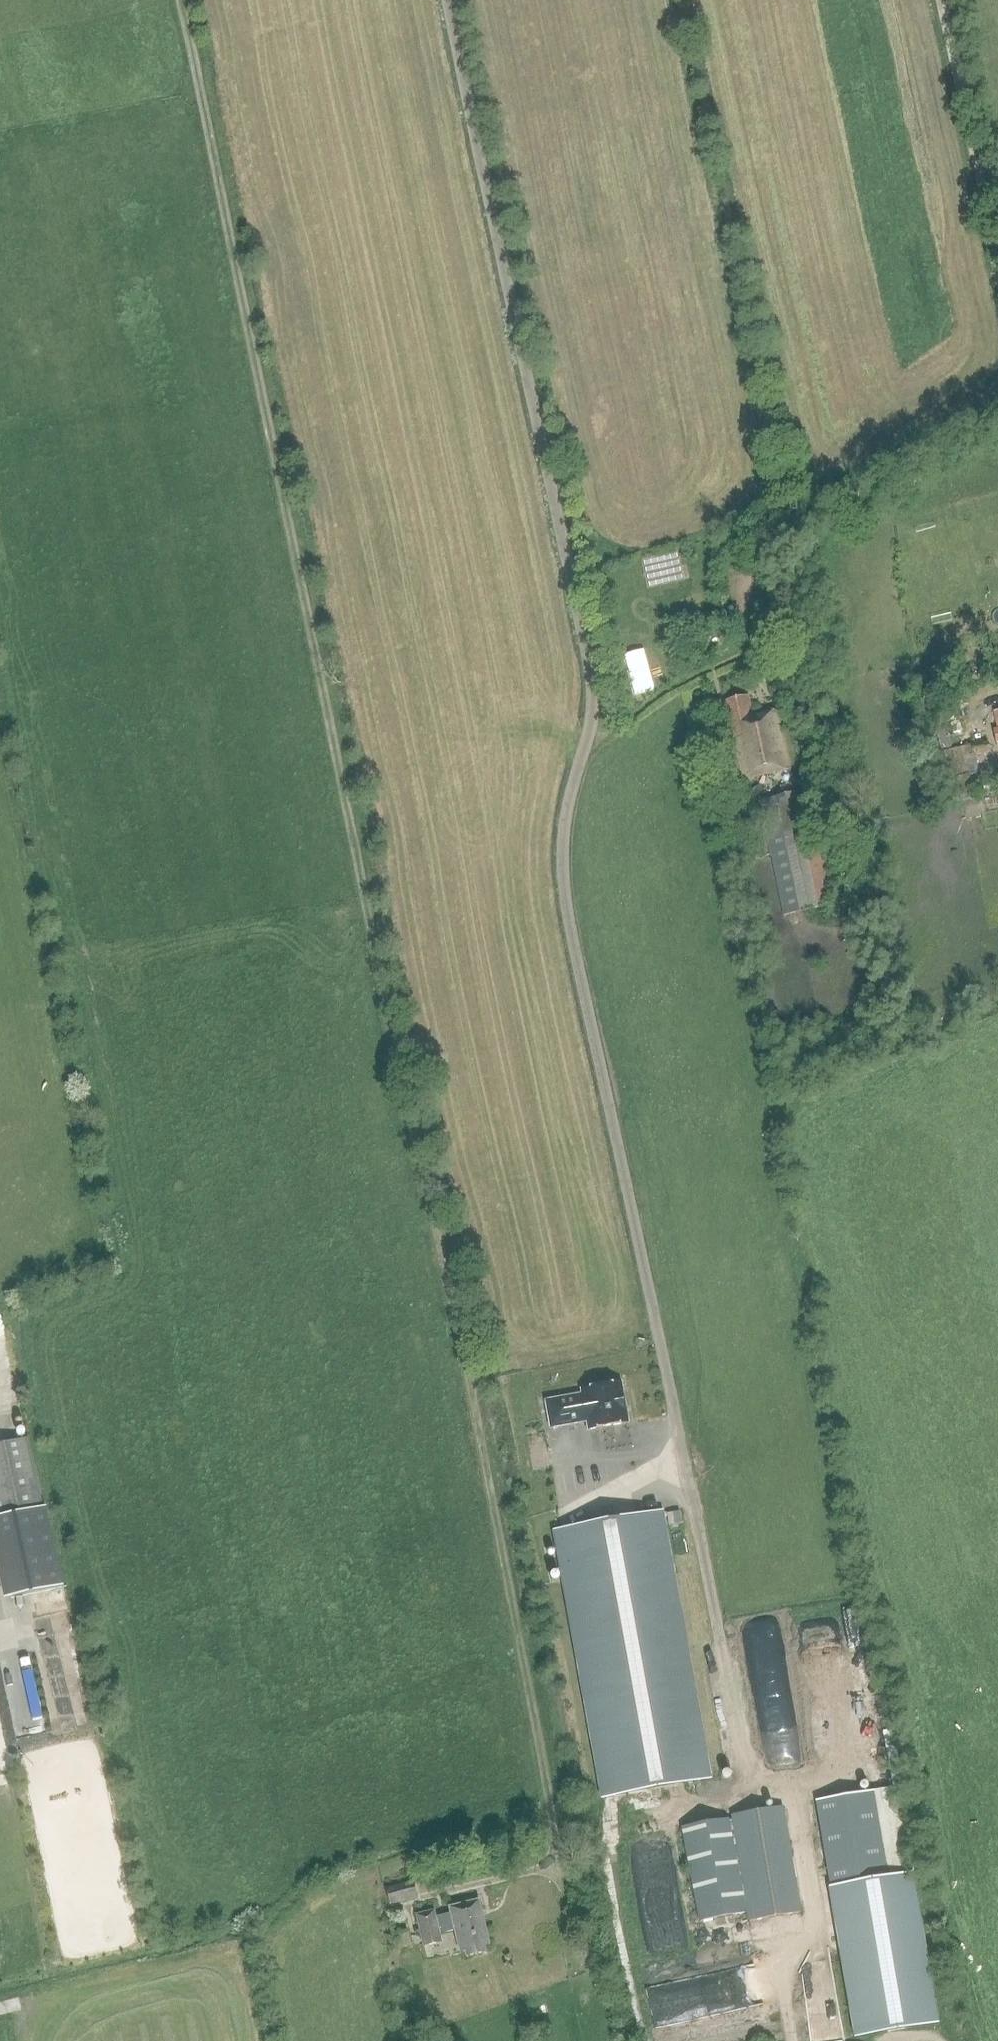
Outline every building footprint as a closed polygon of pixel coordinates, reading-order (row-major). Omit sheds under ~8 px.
[(740,781),(790,768),(775,711),(751,716),(747,696),(725,701),(731,727),(729,728),(740,781)] [(710,761),(724,757),(718,733),(704,737),(710,761)] [(972,745),(974,756),(989,753),(987,742),(972,745)] [(947,780),(969,776),(974,775),(973,770),(977,769),(974,756),(972,745),(943,750),(948,778),(946,779),(947,780)] [(836,905),(826,852),(813,854),(801,791),(759,799),(782,915),(836,905)] [(586,1421),(588,1430),(628,1422),(621,1382),(580,1389),(581,1394),(545,1401),(550,1428),(586,1421)] [(43,1508),(28,1438),(0,1444),(0,1517),(43,1508)] [(707,1778),(659,1512),(556,1531),(604,1797),(707,1778)] [(817,1800),(831,1887),(887,1878),(872,1790),(817,1800)] [(749,1920),(801,1912),(783,1807),(730,1816),(730,1819),(683,1827),(699,1920),(747,1912),(749,1920)] [(887,1878),(831,1887),(830,1888),(828,1888),(854,2039),(940,2025),(914,1874),(914,1873),(887,1878)] [(389,1905),(417,1898),(414,1882),(386,1888),(389,1905)] [(482,1946),(488,1944),(478,1900),(448,1907),(451,1918),(436,1922),(433,1911),(416,1916),(423,1947),(441,1943),(439,1934),(453,1930),(458,1953),(464,1952),(466,1958),(484,1953),(482,1946)] [(648,1986),(657,2026),(723,2011),(714,1971),(648,1986)]
